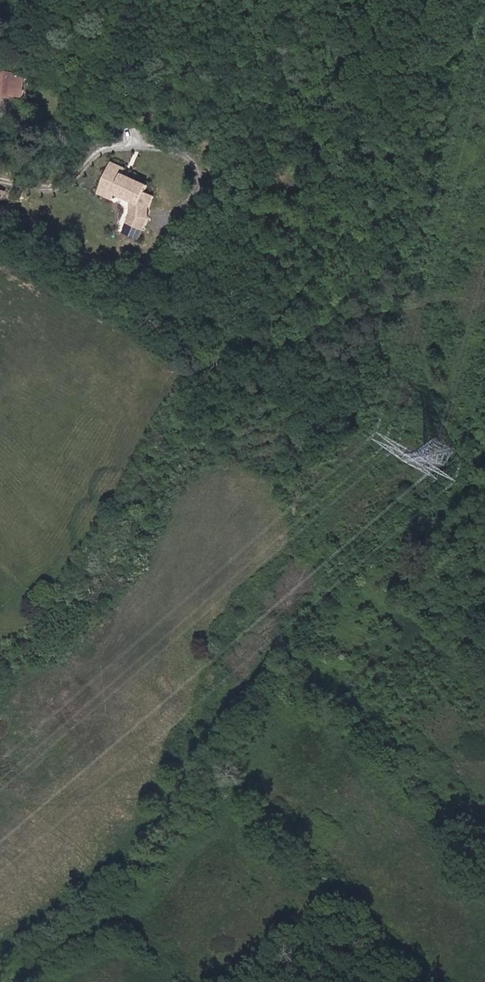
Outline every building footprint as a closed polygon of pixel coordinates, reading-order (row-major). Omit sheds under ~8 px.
[(27,74),(0,70),(0,92),(12,94),(24,96),(27,74)] [(152,192),(155,185),(129,173),(131,169),(118,163),(104,192),(118,199),(120,193),(139,201),(137,215),(134,222),(149,229),(154,219),(155,208),(160,196),(152,192)] [(125,230),(142,239),(147,230),(129,222),(125,230)]
